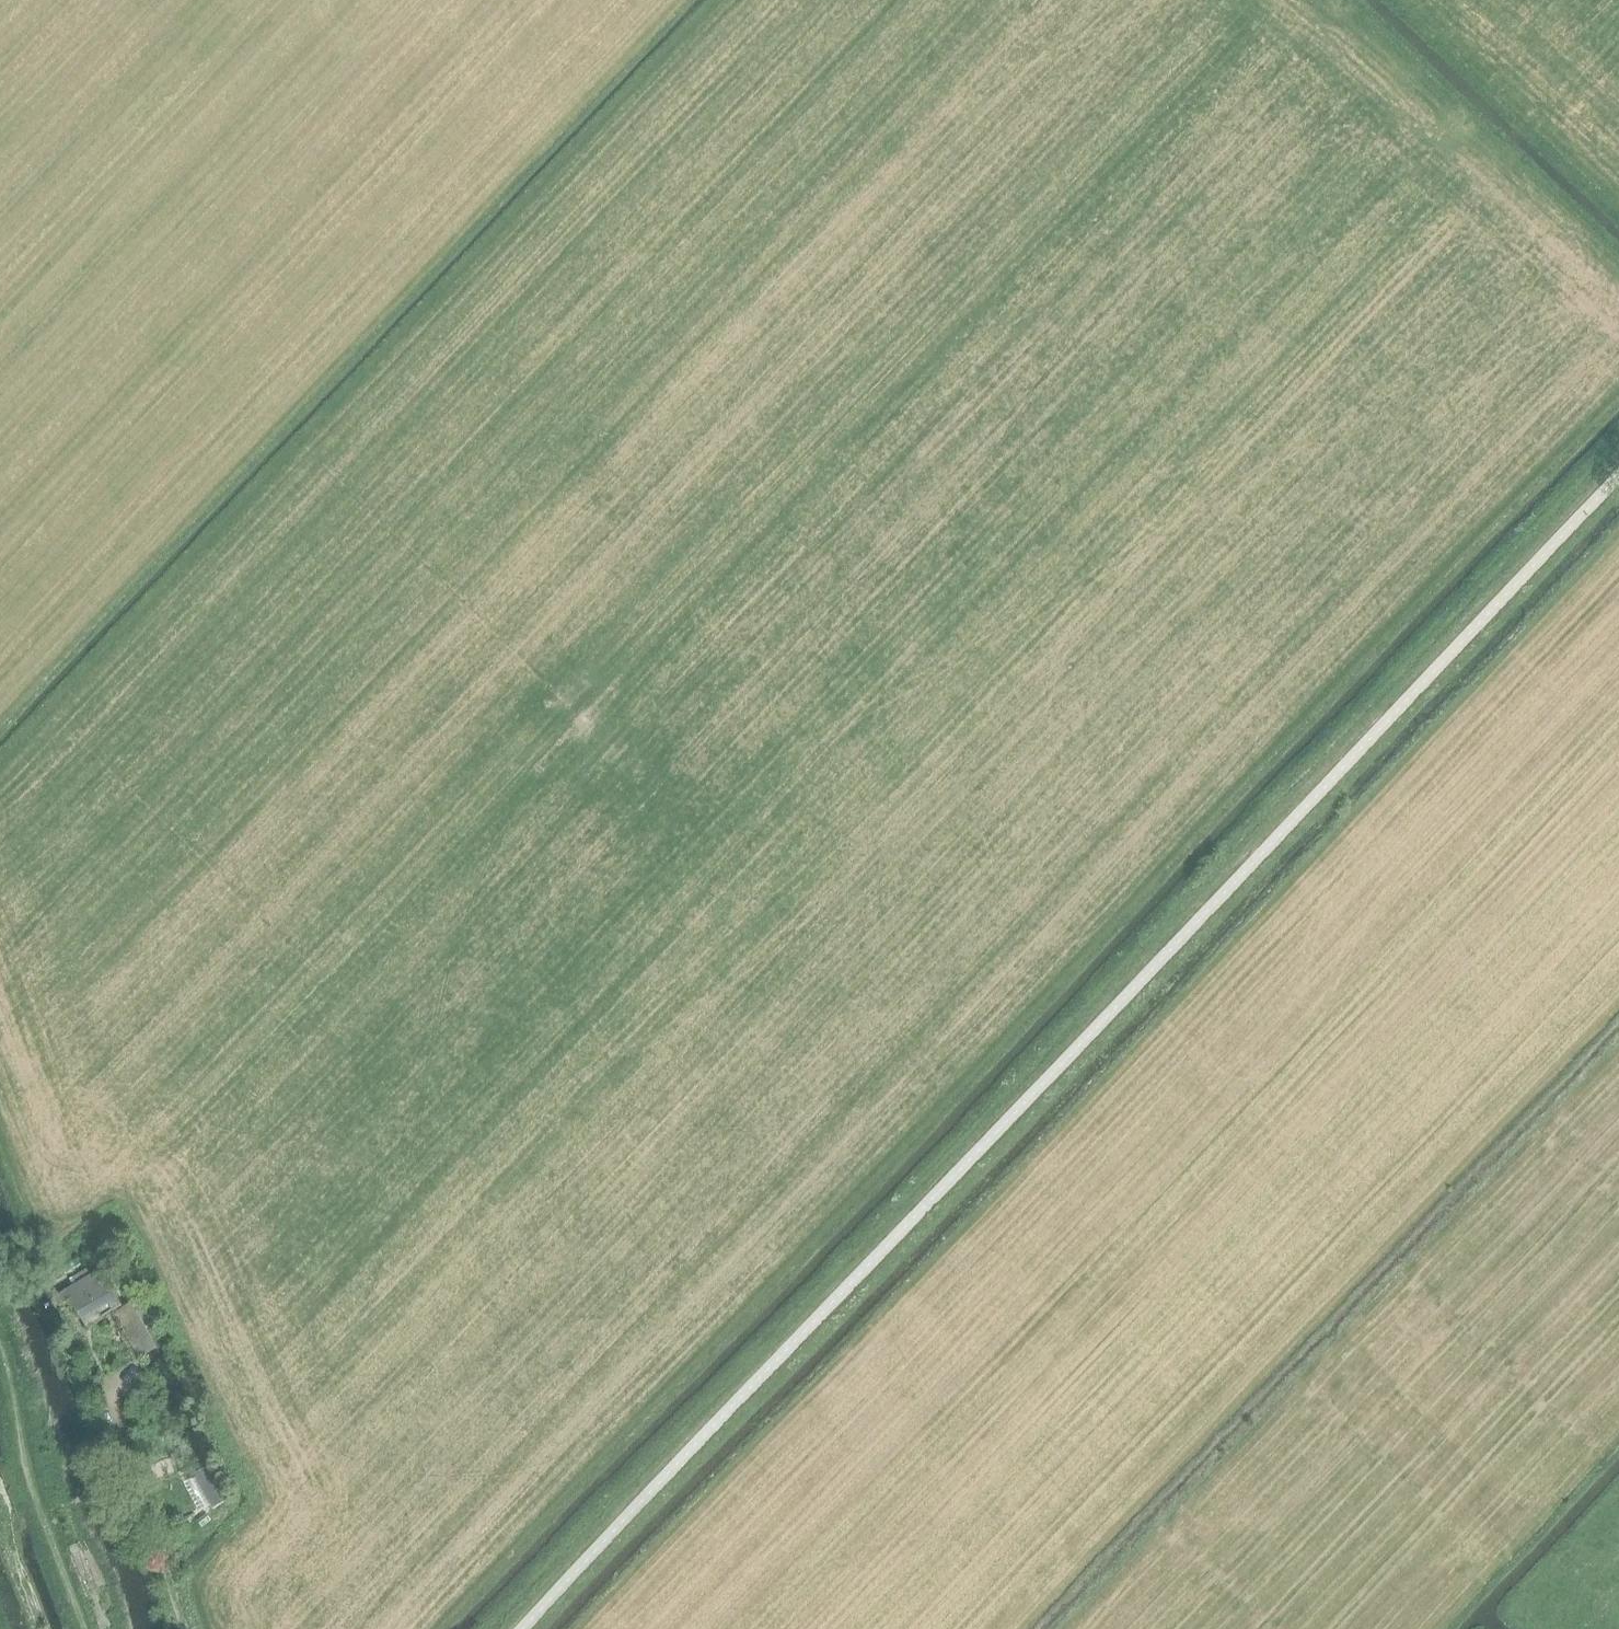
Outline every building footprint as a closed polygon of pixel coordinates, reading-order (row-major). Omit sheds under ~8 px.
[(92,1322),(120,1305),(101,1273),(74,1290),(73,1288),(60,1296),(66,1305),(70,1303),(80,1320),(88,1315),(92,1322)] [(130,1306),(113,1316),(139,1361),(157,1350),(130,1306)] [(223,1502),(204,1468),(192,1474),(211,1508),(223,1502)]
